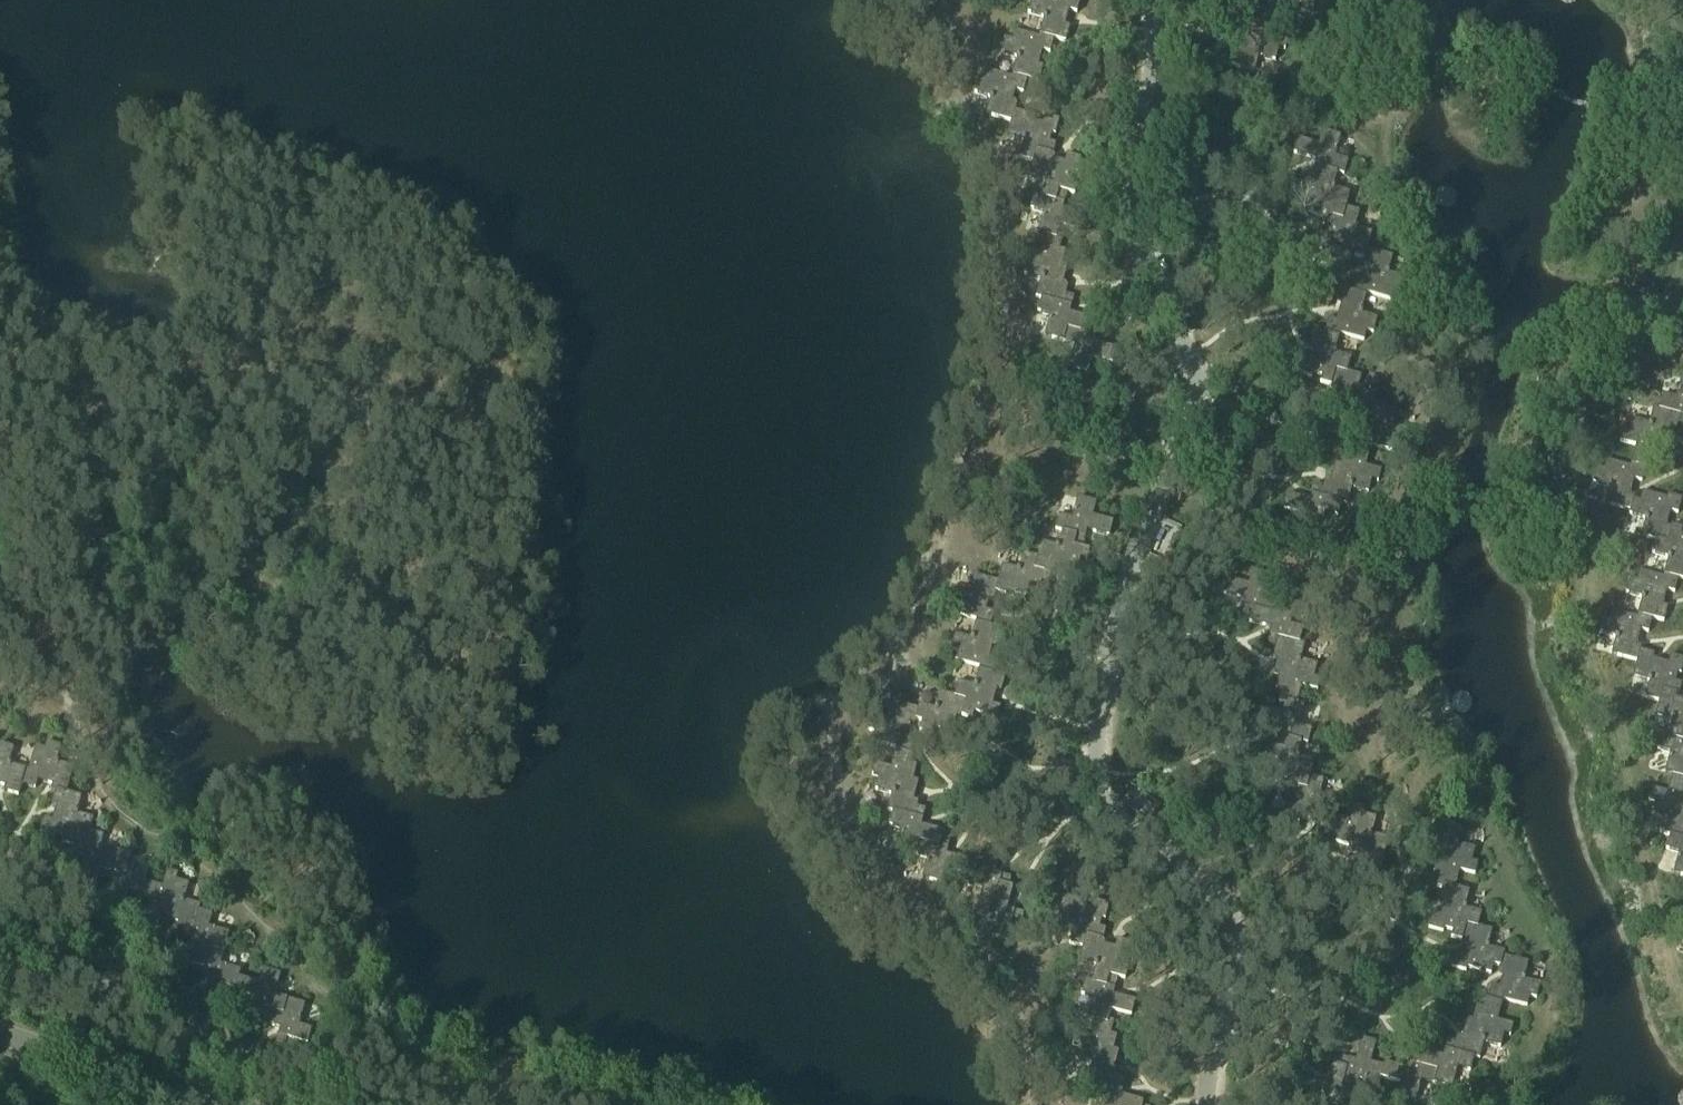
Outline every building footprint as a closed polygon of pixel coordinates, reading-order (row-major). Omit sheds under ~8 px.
[(1026,17),(1043,22),(1038,40),(1014,34),(1011,43),(1004,41),(1000,55),(1018,60),(1016,69),(1015,69),(1011,80),(986,74),(984,82),(977,81),(973,95),(992,100),(987,119),(1010,125),(1006,141),(1022,145),(1018,160),(1032,164),(1028,179),(1044,183),(1040,198),(1031,196),(1027,212),(1042,216),(1036,236),(1043,238),(1039,255),(1023,251),(1020,263),(1027,264),(1023,277),(1039,282),(1035,297),(1042,299),(1038,314),(1049,317),(1043,338),(1074,346),(1069,366),(1087,371),(1091,357),(1112,363),(1116,349),(1094,344),(1098,327),(1090,324),(1091,320),(1068,314),(1073,297),(1066,295),(1069,285),(1062,283),(1063,278),(1061,277),(1063,268),(1061,267),(1066,249),(1057,247),(1058,241),(1056,240),(1059,228),(1079,234),(1082,219),(1061,214),(1066,196),(1074,198),(1077,187),(1070,185),(1074,170),(1077,171),(1079,163),(1065,159),(1063,166),(1052,163),(1056,147),(1049,145),(1051,136),(1055,137),(1059,123),(1046,119),(1045,122),(1013,113),(1015,104),(1012,103),(1014,94),(1023,96),(1026,82),(1034,84),(1042,54),(1049,56),(1053,44),(1065,47),(1070,26),(1065,25),(1068,14),(1076,16),(1080,1),(1075,0),(1064,0),(1064,1),(1060,0),(1031,0),(1026,17)] [(1226,68),(1253,75),(1257,59),(1274,63),(1277,51),(1284,52),(1287,40),(1271,36),(1275,20),(1291,24),(1295,7),(1312,11),(1314,0),(1274,0),(1274,1),(1269,0),(1265,16),(1258,14),(1256,24),(1249,23),(1247,32),(1245,31),(1243,38),(1238,37),(1234,53),(1230,52),(1226,68)] [(1286,498),(1283,511),(1303,516),(1300,530),(1318,535),(1323,514),(1337,518),(1340,504),(1346,506),(1350,489),(1367,494),(1370,481),(1377,483),(1380,471),(1365,467),(1370,447),(1394,453),(1396,444),(1403,446),(1407,431),(1391,427),(1395,410),(1371,404),(1372,398),(1354,394),(1358,376),(1345,373),(1349,359),(1333,355),(1338,335),(1362,341),(1364,333),(1372,335),(1376,320),(1357,315),(1361,296),(1389,301),(1391,291),(1399,293),(1402,280),(1386,277),(1389,260),(1365,255),(1369,235),(1354,232),(1357,214),(1346,212),(1348,198),(1331,194),(1334,177),(1344,179),(1346,164),(1334,161),(1339,139),(1320,135),(1318,148),(1296,144),(1293,159),(1315,163),(1311,181),(1302,179),(1299,191),(1305,192),(1303,201),(1299,200),(1296,216),(1310,219),(1312,210),(1325,212),(1322,230),(1327,231),(1326,240),(1321,239),(1318,253),(1333,257),(1335,249),(1347,252),(1345,257),(1364,262),(1362,271),(1366,272),(1363,283),(1354,281),(1350,295),(1339,292),(1336,308),(1332,321),(1327,320),(1323,334),(1312,331),(1307,349),(1307,351),(1311,352),(1309,362),(1300,360),(1296,376),(1310,379),(1311,375),(1321,378),(1319,384),(1330,387),(1330,390),(1333,391),(1331,401),(1323,399),(1319,416),(1332,420),(1333,415),(1358,421),(1360,412),(1367,414),(1365,422),(1369,423),(1367,434),(1359,432),(1355,445),(1352,444),(1350,454),(1343,453),(1339,466),(1334,465),(1331,477),(1330,482),(1324,480),(1322,488),(1313,486),(1310,499),(1309,503),(1286,498)] [(1592,484),(1608,488),(1604,506),(1626,511),(1625,515),(1643,520),(1639,536),(1654,540),(1651,555),(1667,559),(1662,579),(1638,573),(1636,581),(1629,579),(1625,595),(1641,599),(1636,618),(1612,612),(1609,621),(1602,619),(1598,635),(1614,639),(1610,656),(1636,662),(1632,679),(1648,683),(1644,699),(1657,702),(1654,717),(1671,722),(1668,736),(1660,734),(1656,750),(1669,754),(1664,774),(1671,776),(1667,793),(1651,789),(1648,801),(1654,802),(1650,815),(1667,819),(1663,836),(1668,837),(1665,851),(1678,854),(1672,877),(1682,880),(1682,701),(1677,699),(1681,685),(1674,683),(1676,674),(1681,675),(1682,666),(1682,660),(1669,657),(1667,665),(1652,661),(1653,656),(1639,652),(1641,648),(1636,646),(1640,631),(1650,634),(1654,619),(1662,622),(1667,606),(1670,607),(1677,580),(1682,581),(1682,528),(1670,525),(1669,529),(1665,529),(1669,512),(1678,514),(1682,500),(1666,496),(1665,501),(1641,494),(1639,503),(1628,500),(1632,480),(1642,482),(1645,469),(1647,469),(1649,460),(1656,461),(1659,447),(1667,449),(1671,430),(1675,431),(1677,424),(1682,425),(1682,380),(1679,379),(1674,400),(1661,397),(1658,409),(1654,409),(1651,425),(1631,420),(1628,433),(1621,431),(1619,443),(1634,447),(1630,467),(1605,461),(1603,470),(1595,468),(1592,484)] [(875,718),(871,732),(880,734),(877,744),(895,748),(890,769),(880,767),(874,791),(891,795),(886,812),(892,814),(888,827),(901,830),(895,851),(927,860),(921,884),(939,889),(944,871),(963,876),(961,883),(982,889),(974,920),(994,925),(990,938),(1006,942),(1011,927),(1006,925),(1011,907),(1006,906),(1013,880),(993,874),(996,863),(987,861),(984,869),(967,864),(968,863),(945,856),(950,839),(941,837),(942,833),(920,827),(924,811),(916,809),(919,800),(914,798),(918,782),(913,781),(916,768),(907,765),(915,736),(912,735),(915,721),(921,723),(918,732),(931,736),(930,739),(942,742),(943,737),(957,741),(963,718),(972,720),(973,714),(982,716),(980,720),(995,724),(999,708),(991,706),(993,698),(998,700),(1004,678),(993,675),(997,662),(988,660),(992,645),(998,647),(1003,630),(990,627),(993,614),(985,612),(989,597),(994,598),(995,593),(1014,598),(1015,592),(1026,595),(1024,604),(1041,609),(1050,573),(1053,574),(1054,570),(1064,573),(1062,580),(1076,584),(1081,567),(1084,567),(1088,552),(1080,550),(1084,538),(1085,539),(1087,532),(1103,537),(1107,521),(1092,517),(1095,505),(1076,500),(1071,520),(1058,516),(1054,531),(1061,533),(1057,548),(1040,543),(1036,558),(1022,554),(1018,571),(1002,567),(997,583),(972,576),(967,593),(951,589),(947,603),(954,605),(951,614),(976,621),(971,640),(954,636),(950,651),(957,653),(954,664),(978,671),(974,689),(957,684),(953,698),(940,694),(935,710),(918,706),(917,711),(892,704),(887,721),(875,718)] [(1230,566),(1223,595),(1245,601),(1243,607),(1252,610),(1248,624),(1270,630),(1265,648),(1270,649),(1265,670),(1287,676),(1281,700),(1284,701),(1280,714),(1260,709),(1256,724),(1279,730),(1274,747),(1270,746),(1265,767),(1274,769),(1273,774),(1288,778),(1286,784),(1287,784),(1280,812),(1308,820),(1307,825),(1342,835),(1340,843),(1364,850),(1373,816),(1352,811),(1349,821),(1332,817),(1336,803),(1318,798),(1323,781),(1309,777),(1312,764),(1298,760),(1303,744),(1307,745),(1311,729),(1298,726),(1304,706),(1296,704),(1301,687),(1316,691),(1319,681),(1313,679),(1316,666),(1299,661),(1302,647),(1298,646),(1303,630),(1289,626),(1295,605),(1264,596),(1269,577),(1230,566)] [(4,789),(2,793),(17,798),(21,785),(35,789),(36,781),(55,788),(50,805),(55,807),(51,823),(42,820),(37,835),(53,840),(55,836),(63,838),(61,843),(73,847),(73,845),(77,847),(73,861),(65,859),(60,874),(76,879),(77,875),(85,878),(83,884),(94,887),(96,879),(103,881),(105,874),(109,875),(106,883),(113,885),(107,908),(122,912),(128,891),(137,894),(135,899),(148,903),(147,909),(161,913),(159,919),(177,924),(176,930),(181,931),(179,939),(195,944),(189,966),(193,967),(190,976),(207,981),(200,1003),(214,1007),(221,985),(233,988),(231,993),(254,1000),(249,1016),(258,1019),(257,1023),(279,1030),(277,1037),(307,1046),(312,1031),(298,1027),(304,1005),(273,996),(280,975),(262,970),(258,984),(238,978),(240,972),(220,966),(229,935),(208,928),(212,916),(198,912),(200,907),(183,902),(188,885),(174,881),(176,875),(167,872),(162,888),(145,883),(147,875),(127,870),(131,856),(115,851),(113,859),(98,855),(103,838),(91,834),(94,820),(77,815),(81,799),(65,794),(72,768),(56,763),(60,747),(45,743),(43,749),(34,746),(28,771),(8,766),(13,750),(0,746),(0,788),(4,789)] [(1314,1104),(1357,1104),(1361,1090),(1356,1089),(1358,1080),(1380,1085),(1381,1080),(1399,1084),(1395,1098),(1415,1102),(1418,1086),(1450,1094),(1456,1068),(1470,1071),(1473,1058),(1482,1061),(1486,1045),(1496,1047),(1497,1042),(1508,1045),(1512,1025),(1497,1022),(1502,1002),(1526,1008),(1528,998),(1535,1000),(1539,985),(1523,981),(1528,963),(1501,957),(1503,952),(1487,948),(1491,932),(1477,929),(1480,914),(1463,909),(1468,891),(1454,888),(1458,872),(1474,876),(1478,864),(1471,862),(1474,849),(1459,846),(1462,829),(1435,823),(1430,842),(1434,843),(1430,859),(1435,860),(1432,873),(1439,875),(1436,889),(1440,890),(1436,906),(1442,907),(1439,917),(1431,915),(1426,935),(1438,938),(1440,929),(1452,932),(1450,939),(1462,942),(1462,945),(1464,946),(1461,959),(1468,961),(1466,973),(1471,974),(1470,977),(1483,980),(1484,973),(1490,975),(1492,966),(1498,968),(1496,976),(1499,977),(1497,989),(1489,987),(1485,1004),(1482,1003),(1479,1016),(1473,1015),(1471,1022),(1465,1020),(1464,1025),(1460,1024),(1455,1046),(1450,1045),(1448,1051),(1443,1050),(1442,1057),(1418,1052),(1415,1065),(1407,1063),(1405,1070),(1371,1062),(1375,1043),(1360,1040),(1355,1062),(1347,1060),(1345,1069),(1331,1065),(1325,1089),(1318,1087),(1314,1104)] [(1056,923),(1072,928),(1068,944),(1082,948),(1078,962),(1095,967),(1091,982),(1084,980),(1080,995),(1092,999),(1086,1019),(1095,1022),(1091,1038),(1074,1034),(1071,1046),(1078,1048),(1074,1060),(1090,1065),(1086,1080),(1092,1082),(1088,1096),(1099,1099),(1097,1104),(1145,1104),(1121,1097),(1125,1081),(1116,1079),(1118,1073),(1113,1071),(1118,1052),(1113,1050),(1116,1038),(1110,1036),(1113,1023),(1108,1022),(1111,1012),(1129,1017),(1133,1002),(1112,996),(1114,989),(1105,986),(1108,976),(1118,979),(1125,953),(1128,954),(1130,945),(1115,941),(1114,948),(1101,944),(1105,929),(1098,927),(1100,919),(1104,920),(1108,906),(1093,902),(1091,909),(1083,907),(1084,901),(1064,895),(1056,923)]
